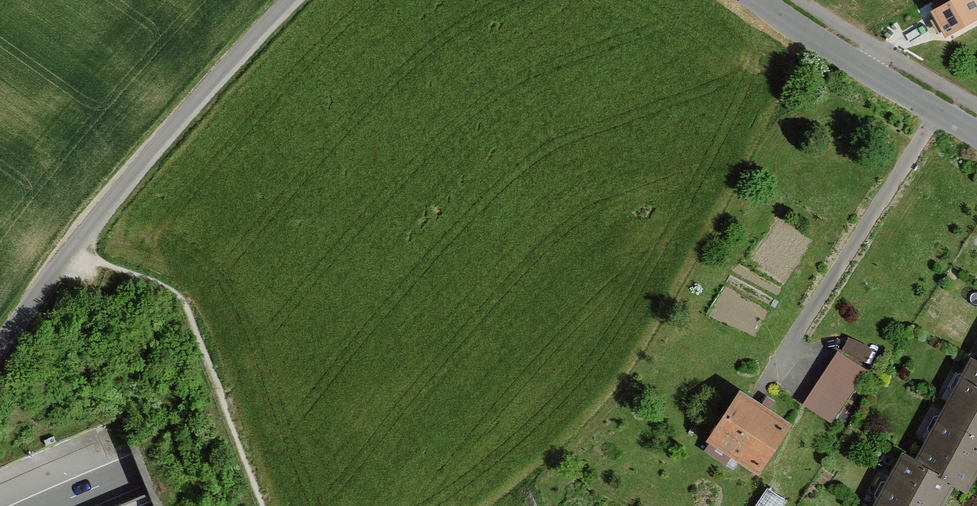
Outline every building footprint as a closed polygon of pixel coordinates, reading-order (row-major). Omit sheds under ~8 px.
[(935,11),(949,36),(976,20),(976,0),(955,0),(935,11)] [(846,330),(810,405),(841,419),(876,345),(846,330)] [(951,484),(962,491),(976,463),(976,357),(975,361),(965,356),(911,457),(899,451),(869,505),(939,505),(951,484)] [(786,423),(736,390),(702,441),(752,474),(786,423)] [(757,505),(783,505),(789,495),(769,485),(757,505)]
